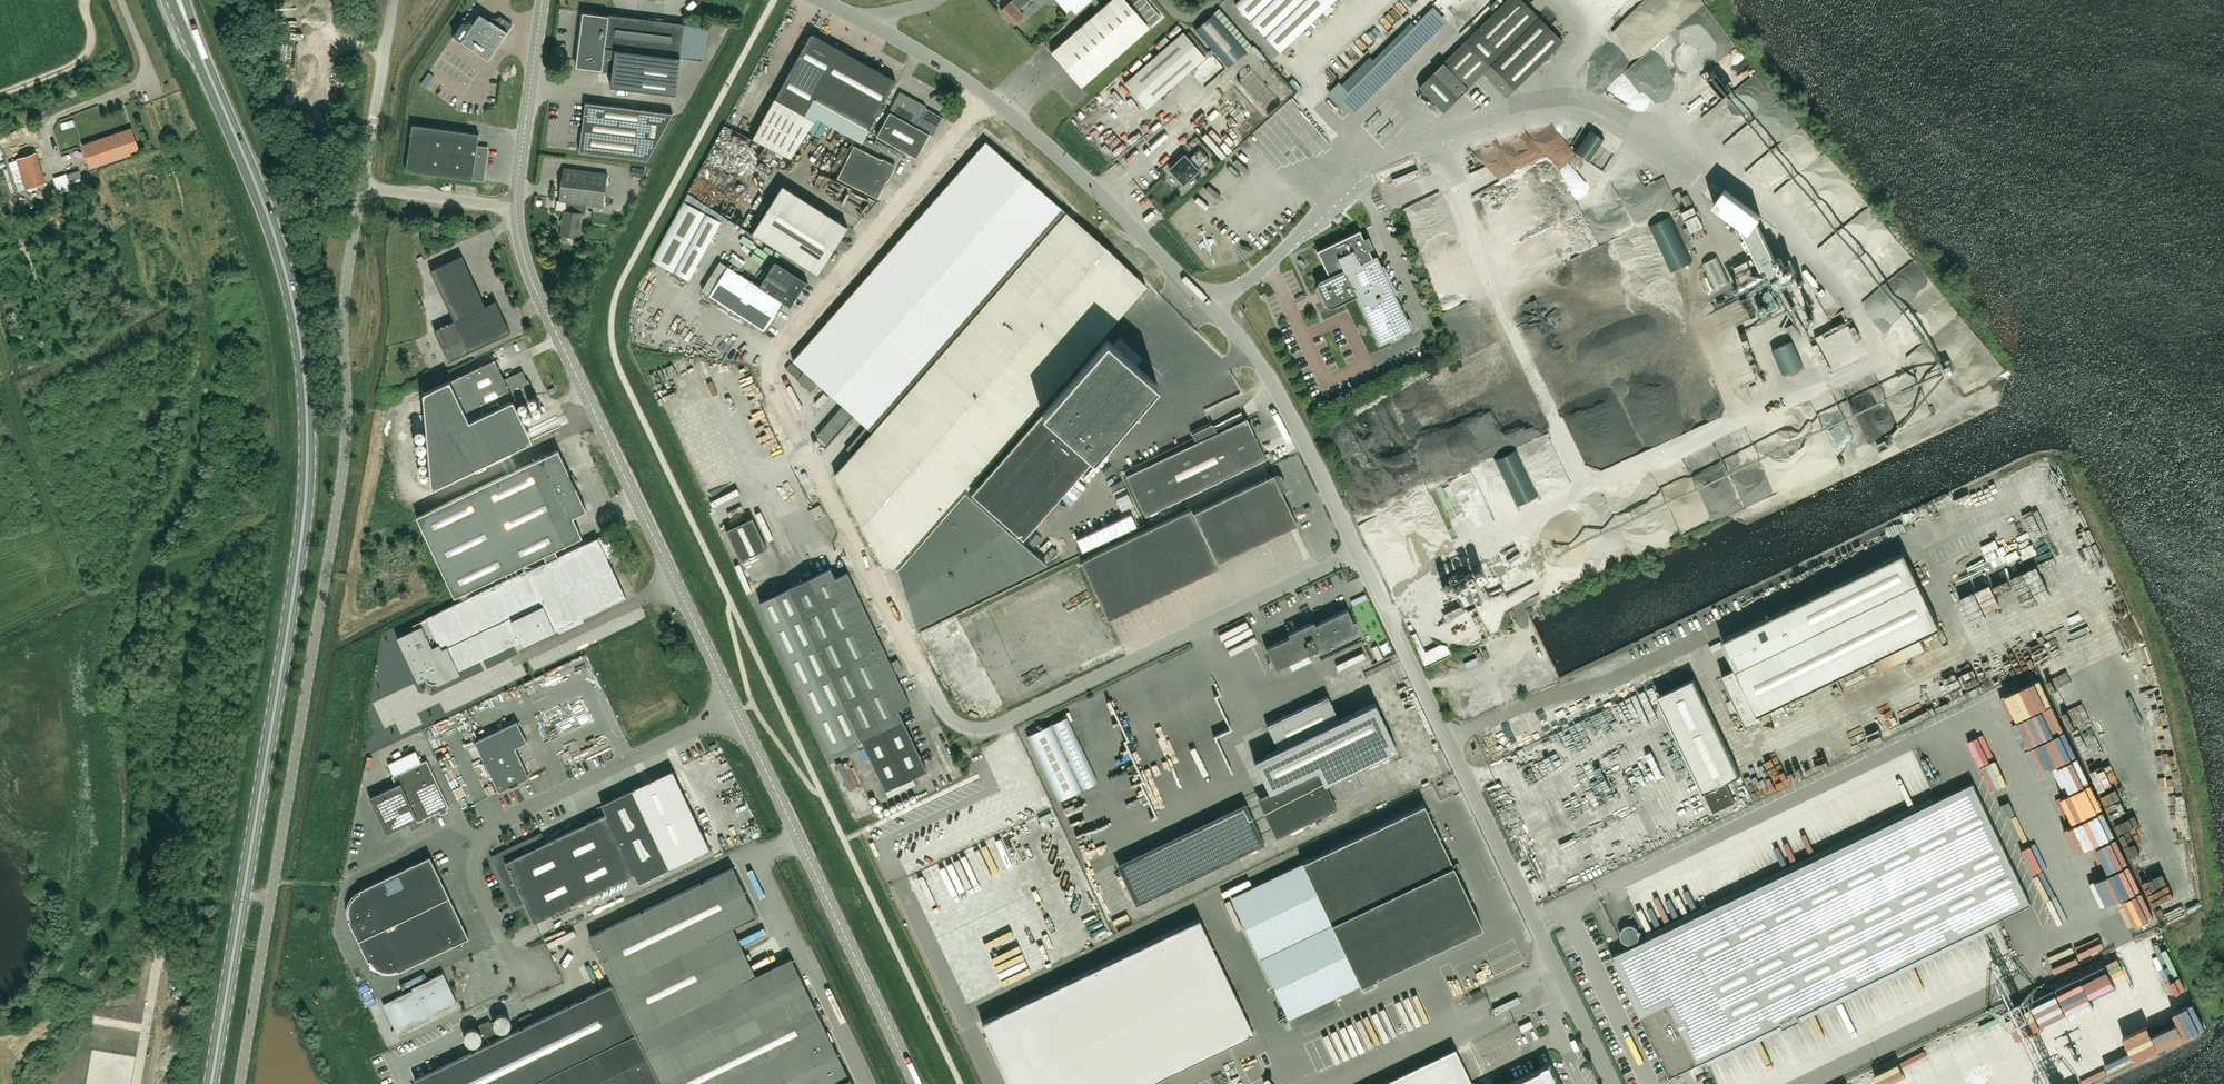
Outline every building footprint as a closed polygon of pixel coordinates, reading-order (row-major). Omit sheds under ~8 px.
[(1024,15),(1010,0),(1000,10),(1014,25),(1024,15)] [(1125,0),(1111,0),(1052,52),(1082,86),(1149,27),(1125,0)] [(1067,12),(1081,0),(1057,0),(1067,12)] [(1235,4),(1279,51),(1333,0),(1239,0),(1235,4)] [(1377,23),(1377,24),(1374,27),(1381,33),(1406,5),(1400,0),(1398,0),(1377,23)] [(1419,87),(1443,111),(1458,96),(1459,96),(1468,88),(1467,87),(1483,72),(1506,96),(1562,41),(1522,0),(1507,0),(1443,63),(1443,62),(1434,71),(1434,72),(1419,87)] [(1219,8),(1195,28),(1228,66),(1252,45),(1219,8)] [(1339,83),(1330,92),(1342,105),(1347,109),(1348,110),(1443,17),(1434,8),(1377,64),(1370,56),(1341,85),(1340,83),(1339,83)] [(1705,9),(1658,44),(1671,61),(1693,45),(1698,52),(1705,46),(1719,65),(1722,62),(1728,70),(1739,62),(1736,58),(1733,61),(1728,53),(1734,49),(1705,9)] [(512,25),(500,16),(499,17),(498,18),(497,18),(496,19),(495,19),(494,18),(493,18),(492,18),(490,20),(480,13),(473,23),(470,22),(469,23),(468,24),(467,24),(466,24),(465,24),(464,24),(463,24),(462,23),(454,36),(489,60),(512,25)] [(585,15),(579,65),(612,69),(610,85),(675,93),(680,57),(703,60),(707,27),(684,24),(607,14),(606,18),(585,15)] [(1183,32),(1125,83),(1147,108),(1205,57),(1204,55),(1186,35),(1183,32)] [(811,33),(775,98),(814,120),(816,117),(862,142),(877,114),(895,79),(840,49),(811,33)] [(1233,79),(1183,126),(1213,159),(1264,113),(1233,79)] [(1281,101),(1286,96),(1278,88),(1273,93),(1281,101)] [(890,112),(925,131),(935,113),(923,106),(923,105),(900,92),(890,112)] [(814,120),(775,98),(772,102),(752,138),(791,158),(815,120),(814,120)] [(585,102),(579,151),(648,160),(673,113),(585,102)] [(916,158),(929,134),(925,131),(890,112),(877,136),(916,158)] [(745,138),(751,140),(757,127),(751,124),(745,138)] [(483,147),(477,146),(479,134),(412,125),(406,170),(473,180),(473,179),(484,181),(485,170),(483,167),(485,150),(483,147)] [(1115,129),(1102,140),(1119,161),(1149,136),(1139,125),(1123,138),(1115,129)] [(136,141),(134,142),(129,130),(83,146),(90,168),(139,151),(136,141)] [(1575,158),(1556,133),(1544,142),(1538,135),(1530,141),(1536,149),(1539,146),(1558,171),(1575,158)] [(967,490),(1146,286),(1106,247),(1066,212),(986,141),(793,360),(843,404),(817,434),(827,443),(853,413),(855,415),(854,415),(873,431),(835,474),(883,565),(898,568),(916,626),(1046,563),(966,492),(967,490)] [(878,198),(893,169),(891,164),(854,145),(837,178),(878,198)] [(1188,159),(1184,155),(1170,169),(1184,184),(1198,170),(1210,158),(1200,148),(1188,159)] [(1253,172),(1263,162),(1254,153),(1244,163),(1253,172)] [(16,159),(26,190),(44,184),(34,154),(26,156),(16,159)] [(585,214),(586,204),(603,207),(608,174),(563,168),(559,201),(566,202),(565,211),(564,210),(561,235),(579,237),(582,213),(585,214)] [(1417,169),(1392,179),(1395,185),(1420,175),(1417,169)] [(1636,207),(1579,208),(1598,249),(1653,223),(1648,223),(1664,216),(1664,206),(1693,206),(1689,197),(1676,202),(1676,197),(1673,190),(1669,190),(1664,179),(1646,188),(1640,188),(1641,196),(1642,199),(1642,204),(1636,207)] [(1774,184),(1774,205),(1806,205),(1806,184),(1774,184)] [(848,227),(783,185),(753,232),(818,274),(848,227)] [(721,221),(684,201),(652,260),(689,280),(721,221)] [(453,218),(454,213),(440,210),(439,215),(453,218)] [(1782,272),(1756,210),(1739,218),(1765,279),(1782,272)] [(1699,217),(1685,224),(1688,229),(1682,232),(1687,240),(1706,231),(1699,217)] [(444,223),(434,222),(432,235),(443,236),(444,223)] [(1397,298),(1397,299),(1376,256),(1372,257),(1359,230),(1317,251),(1329,275),(1319,280),(1317,286),(1326,305),(1332,307),(1356,295),(1365,314),(1380,345),(1412,329),(1397,298)] [(739,250),(730,264),(740,270),(749,256),(739,250)] [(430,270),(454,320),(434,330),(449,361),(510,332),(496,301),(485,305),(462,255),(430,270)] [(1715,288),(1730,280),(1718,256),(1703,264),(1715,288)] [(1737,272),(1755,264),(1753,258),(1744,262),(1735,267),(1737,272)] [(776,263),(760,287),(728,266),(710,294),(766,330),(784,302),(781,301),(784,296),(791,300),(804,280),(776,263)] [(1787,331),(1793,341),(1800,337),(1794,327),(1787,331)] [(1792,347),(1774,354),(1785,379),(1802,371),(1792,347)] [(450,380),(470,421),(500,406),(502,410),(515,404),(532,396),(533,393),(523,372),(520,371),(504,379),(495,359),(450,380)] [(1951,388),(1943,359),(1887,376),(1888,382),(1829,400),(1832,411),(1837,410),(1839,418),(1855,413),(1863,439),(1932,418),(1926,396),(1951,388)] [(796,377),(801,372),(791,363),(786,368),(796,377)] [(810,391),(817,384),(803,372),(797,379),(810,391)] [(445,377),(424,386),(430,399),(451,389),(445,377)] [(415,381),(408,384),(411,390),(418,387),(415,381)] [(1040,411),(970,491),(1022,537),(1092,457),(1040,411)] [(1266,458),(1260,447),(1247,418),(1217,432),(1213,423),(1192,433),(1196,442),(1126,475),(1145,515),(1266,458)] [(430,510),(417,516),(450,587),(455,597),(543,555),(555,550),(582,537),(573,517),(587,510),(558,450),(430,510)] [(1297,524),(1281,491),(1285,490),(1286,487),(1280,475),(1277,474),(1274,475),(1273,474),(1193,512),(1191,508),(1081,561),(1108,619),(1219,567),(1217,563),(1297,524)] [(824,514),(819,505),(809,511),(814,520),(824,514)] [(752,517),(726,530),(740,561),(767,548),(752,517)] [(422,626),(398,637),(419,682),(426,678),(427,680),(434,683),(436,682),(438,685),(460,674),(458,670),(522,640),(524,645),(555,630),(581,618),(626,597),(607,558),(617,553),(608,533),(600,537),(558,557),(555,550),(543,555),(547,562),(528,571),(527,570),(501,582),(497,584),(427,617),(426,618),(420,621),(422,626)] [(1760,714),(1880,657),(1885,668),(1925,649),(1919,638),(1941,628),(1905,553),(1723,640),(1736,668),(1722,675),(1747,726),(1762,718),(1760,714)] [(830,567),(789,587),(759,601),(831,754),(861,739),(885,789),(927,769),(903,719),(898,709),(910,703),(847,572),(835,577),(830,567)] [(1086,618),(1098,613),(1096,608),(1084,613),(1086,618)] [(1333,642),(1357,630),(1347,609),(1315,624),(1313,621),(1288,633),(1289,636),(1265,648),(1276,669),(1308,654),(1309,657),(1335,645),(1333,642)] [(1423,667),(1450,657),(1446,645),(1423,653),(1417,635),(1413,637),(1423,667)] [(1726,782),(1741,775),(1695,678),(1659,695),(1660,696),(1715,811),(1724,807),(1736,801),(1727,782),(1726,782)] [(1277,749),(1254,760),(1288,831),(1337,808),(1325,783),(1397,749),(1375,702),(1339,720),(1327,695),(1267,725),(1277,749)] [(1731,701),(1725,704),(1730,715),(1737,712),(1731,701)] [(1067,715),(1027,735),(1058,800),(1097,781),(1067,715)] [(499,791),(529,777),(515,747),(527,742),(517,721),(475,741),(499,791)] [(419,821),(449,806),(427,759),(392,776),(396,785),(370,797),(386,833),(408,822),(412,830),(421,825),(419,821)] [(541,832),(490,856),(515,907),(525,902),(534,922),(635,874),(639,883),(710,849),(672,770),(602,803),(606,813),(546,842),(541,832)] [(2054,781),(2043,784),(2047,797),(2058,794),(2054,781)] [(1611,956),(1648,1032),(1670,1077),(1678,1073),(1683,1071),(1781,1023),(1784,1028),(1801,1020),(1799,1015),(1848,991),(2032,903),(1973,782),(1625,949),(1611,956)] [(2022,794),(2025,806),(2045,801),(2042,790),(2022,794)] [(2029,827),(2068,811),(2062,799),(2024,815),(2029,827)] [(1364,982),(1482,925),(1435,828),(1424,803),(1305,859),(1364,982)] [(2047,836),(2064,831),(2060,819),(2044,824),(2047,836)] [(1207,856),(1252,837),(1247,826),(1202,844),(1207,856)] [(469,937),(430,856),(359,890),(360,892),(359,892),(357,893),(356,895),(354,896),(352,898),(351,899),(350,902),(349,905),(349,907),(349,910),(349,913),(349,915),(350,917),(351,919),(349,920),(369,961),(371,960),(371,961),(373,963),(374,964),(375,966),(377,967),(379,968),(381,970),(383,970),(385,971),(386,971),(388,971),(391,971),(393,971),(395,970),(397,969),(398,971),(469,937)] [(708,938),(756,915),(733,867),(590,936),(613,984),(415,1080),(417,1083),(852,1083),(791,957),(731,986),(708,938)] [(983,1024),(1011,1083),(1143,1083),(1253,1032),(1201,921),(983,1024)] [(1632,925),(1629,925),(1625,926),(1623,928),(1621,932),(1621,936),(1623,939),(1625,942),(1628,943),(1632,943),(1635,942),(1638,939),(1639,936),(1639,932),(1638,929),(1635,926),(1632,925)] [(1602,953),(1593,957),(1595,963),(1604,960),(1602,953)] [(413,989),(427,1017),(458,1002),(443,972),(412,987),(413,989)] [(1375,986),(1372,979),(1360,984),(1364,991),(1375,986)] [(428,1019),(427,1017),(413,989),(383,1004),(395,1028),(393,1029),(392,1032),(393,1034),(394,1036),(396,1036),(399,1036),(407,1032),(406,1030),(428,1019)] [(1483,995),(1481,990),(1470,994),(1473,1000),(1483,995)] [(2025,1061),(2022,1038),(2012,1039),(2011,1030),(2005,1031),(2007,1054),(2013,1053),(2014,1058),(2019,1057),(2020,1062),(2025,1061)] [(1997,1049),(1997,1083),(2012,1083),(1997,1049)] [(1618,1083),(1634,1083),(1630,1075),(1617,1081),(1618,1083)]
